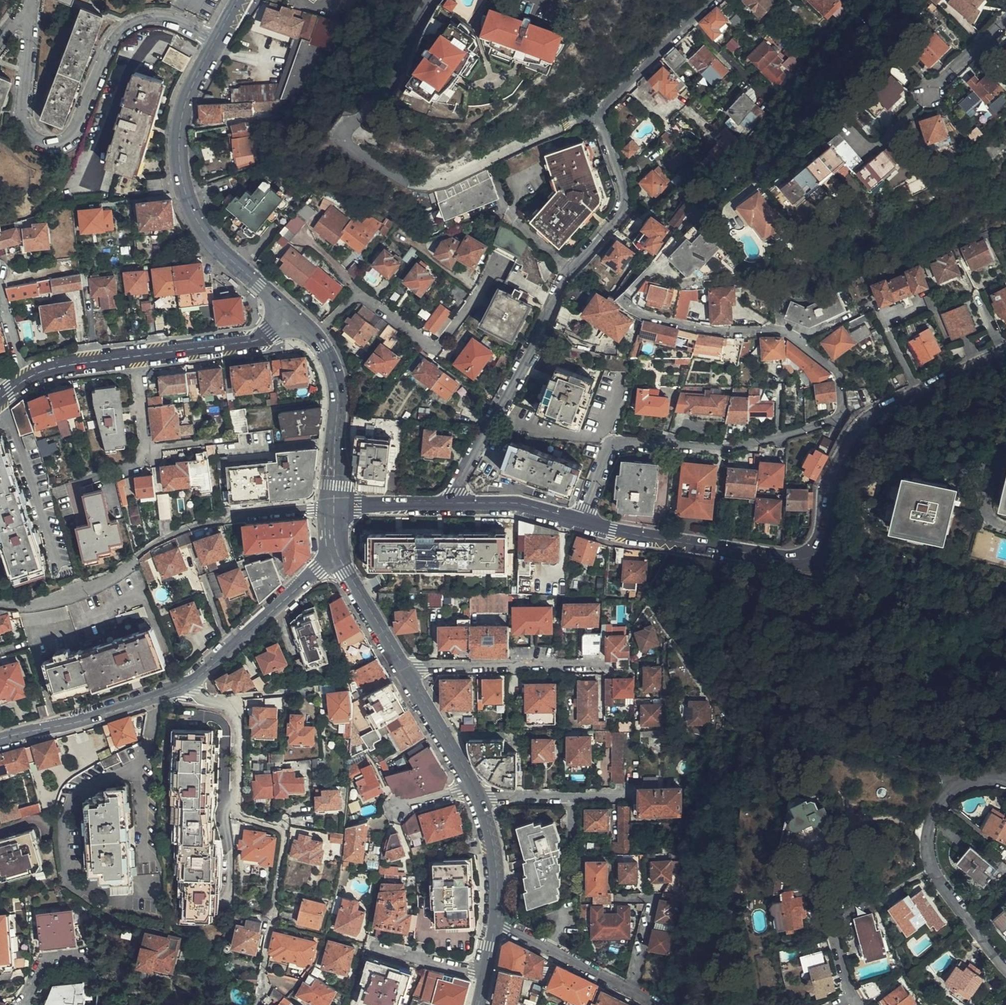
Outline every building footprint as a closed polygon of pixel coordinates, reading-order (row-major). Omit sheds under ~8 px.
[(444,6),(452,11),(457,3),(453,0),(448,0),(444,6)] [(760,15),(774,2),(772,0),(745,0),(760,15)] [(839,0),(809,0),(827,18),(842,3),(839,0)] [(981,0),(949,0),(947,1),(966,18),(981,0)] [(337,21),(270,2),(262,24),(293,36),(296,37),(327,48),(337,21)] [(698,22),(715,40),(717,38),(715,36),(720,31),(716,28),(726,19),(715,7),(698,22)] [(60,125),(102,16),(81,8),(39,117),(60,125)] [(559,41),(561,34),(536,25),(533,31),(514,25),(516,18),(491,9),(488,17),(484,29),(481,37),(482,37),(492,41),(492,44),(500,46),(506,49),(505,51),(525,58),(526,56),(531,58),(540,61),(541,58),(551,61),(552,61),(555,53),(559,41)] [(743,23),(736,16),(729,22),(737,29),(743,23)] [(523,19),(523,20),(516,18),(514,25),(533,31),(536,25),(529,23),(530,21),(529,18),(528,17),(525,17),(523,19)] [(457,27),(451,22),(435,45),(441,49),(429,66),(423,61),(407,84),(414,88),(424,96),(431,101),(431,99),(438,91),(440,92),(445,85),(449,80),(451,82),(463,64),(461,63),(465,57),(470,51),(467,49),(473,40),(475,39),(468,34),(457,27)] [(457,27),(468,34),(469,32),(461,22),(457,27)] [(812,34),(808,29),(804,34),(812,42),(816,38),(812,34)] [(816,38),(821,32),(818,29),(812,34),(816,38)] [(934,32),(923,42),(920,45),(914,51),(928,67),(949,48),(934,32)] [(312,89),(327,48),(296,37),(293,47),(282,83),(276,100),(309,98),(312,89)] [(492,44),(492,41),(482,37),(482,43),(491,46),(492,44)] [(734,51),(740,44),(733,38),(727,45),(734,51)] [(473,40),(467,49),(470,51),(472,52),(477,45),(473,40)] [(565,43),(559,41),(555,53),(557,54),(565,43)] [(773,64),(777,59),(774,56),(776,54),(765,42),(749,57),(747,55),(743,60),(748,64),(752,61),(777,85),(785,76),(773,64)] [(801,43),(795,50),(800,55),(806,48),(801,43)] [(435,45),(431,50),(429,49),(426,50),(425,51),(425,53),(426,55),(427,56),(423,61),(429,66),(441,49),(435,45)] [(506,49),(500,46),(497,53),(529,64),(531,58),(526,56),(525,58),(505,51),(506,49)] [(672,46),(662,57),(675,69),(684,59),(679,53),(672,46)] [(689,59),(701,71),(715,58),(703,46),(697,50),(695,48),(693,51),(695,53),(689,59)] [(182,71),(189,57),(169,47),(162,61),(182,71)] [(800,55),(795,50),(791,55),(796,60),(800,55)] [(449,80),(445,85),(451,90),(471,62),(465,57),(461,63),(463,64),(451,82),(449,80)] [(551,61),(541,58),(540,61),(539,63),(547,66),(551,61)] [(715,58),(701,71),(713,84),(727,71),(715,58)] [(690,90),(686,86),(668,68),(666,71),(662,67),(649,80),(668,99),(679,88),(686,94),(690,90)] [(142,151),(163,81),(135,73),(106,166),(136,174),(142,151)] [(999,84),(991,75),(989,77),(985,74),(979,79),(973,74),(967,81),(981,96),(988,90),(990,92),(999,84)] [(901,94),(893,86),(897,82),(890,75),(874,92),(885,103),(884,106),(886,108),(889,108),(892,106),(892,104),(901,94)] [(10,80),(0,77),(0,107),(10,80)] [(242,102),(251,101),(254,101),(269,100),(276,100),(282,83),(240,85),(240,88),(242,102)] [(242,102),(240,88),(231,89),(232,102),(239,102),(242,102)] [(422,98),(424,96),(414,88),(410,94),(422,98)] [(440,92),(438,91),(431,99),(437,101),(442,94),(440,92)] [(737,121),(753,104),(742,95),(727,111),(737,121)] [(269,109),(269,100),(254,101),(254,110),(269,109)] [(239,102),(240,115),(251,114),(251,101),(242,102),(239,102)] [(222,117),(240,115),(239,102),(232,102),(222,103),(222,117)] [(222,119),(222,117),(222,103),(200,104),(199,105),(198,112),(196,123),(222,119)] [(744,128),(760,111),(753,104),(737,121),(744,128)] [(947,142),(940,118),(937,119),(936,118),(928,117),(921,120),(930,148),(947,142)] [(230,125),(231,134),(246,129),(246,126),(245,122),(230,125)] [(736,137),(726,127),(716,138),(722,145),(720,147),(717,150),(723,156),(728,149),(727,146),(736,137)] [(231,134),(228,135),(229,141),(232,140),(234,155),(235,155),(252,154),(249,128),(246,129),(231,134)] [(668,142),(672,138),(665,131),(661,134),(668,142)] [(830,143),(844,159),(849,164),(853,168),(863,159),(839,132),(829,141),(830,143)] [(722,145),(716,138),(714,137),(712,139),(720,147),(722,145)] [(545,155),(544,155),(557,191),(528,223),(557,250),(599,204),(598,203),(601,198),(583,141),(545,155)] [(627,158),(636,149),(629,142),(620,151),(627,158)] [(825,175),(844,159),(830,143),(782,187),(794,202),(803,195),(825,175)] [(544,155),(541,144),(495,165),(502,179),(540,160),(544,155)] [(213,157),(210,146),(199,149),(201,160),(213,157)] [(691,161),(681,150),(673,157),(684,168),(691,161)] [(869,186),(894,164),(881,150),(855,172),(869,186)] [(252,154),(235,155),(236,168),(253,162),(252,154)] [(698,166),(708,176),(713,169),(711,167),(717,161),(710,154),(698,166)] [(489,177),(485,170),(448,187),(435,190),(439,201),(489,177)] [(665,185),(651,171),(649,173),(640,183),(652,195),(658,188),(660,190),(665,185)] [(489,177),(439,201),(437,202),(445,219),(498,197),(489,177)] [(256,231),(283,198),(269,187),(265,191),(258,184),(251,192),(246,188),(239,197),(235,194),(225,205),(256,231)] [(759,190),(741,203),(755,223),(756,224),(762,231),(764,233),(766,233),(772,229),(775,233),(784,225),(776,215),(769,204),(759,190)] [(170,199),(139,203),(142,228),(173,225),(172,212),(170,199)] [(319,207),(328,211),(331,208),(332,204),(323,200),(319,207)] [(304,202),(296,213),(305,221),(314,211),(304,202)] [(678,228),(692,210),(685,202),(670,222),(675,226),(670,232),(676,236),(681,231),(678,228)] [(772,202),(769,204),(776,215),(779,212),(772,202)] [(755,223),(741,203),(738,205),(751,224),(753,224),(755,224),(756,224),(755,223)] [(89,209),(79,210),(82,232),(113,227),(111,214),(103,215),(102,207),(89,209)] [(318,231),(334,245),(340,237),(350,222),(340,215),(338,218),(335,216),(337,213),(331,208),(328,211),(327,213),(318,224),(321,227),(318,231)] [(381,224),(358,210),(357,212),(378,228),(381,224)] [(350,222),(340,237),(356,249),(360,245),(363,247),(378,228),(357,212),(350,222)] [(295,213),(291,218),(301,226),(304,223),(305,221),(295,213)] [(659,238),(666,228),(652,217),(643,227),(645,229),(638,238),(657,253),(662,247),(659,244),(661,241),(659,238)] [(301,226),(291,218),(287,223),(297,231),(301,226)] [(399,223),(389,219),(385,226),(392,232),(399,223)] [(0,224),(0,247),(16,242),(24,241),(25,250),(48,246),(45,223),(32,224),(32,227),(14,229),(13,222),(3,224),(0,224)] [(297,231),(287,223),(283,229),(293,236),(297,231)] [(515,262),(504,283),(515,288),(527,294),(534,297),(545,280),(538,261),(531,248),(526,241),(521,236),(511,229),(501,224),(494,245),(497,246),(495,251),(515,262)] [(392,232),(385,226),(380,231),(387,237),(388,237),(392,232)] [(293,236),(283,229),(278,234),(289,242),(293,236)] [(687,271),(711,248),(713,245),(703,235),(694,243),(691,241),(688,238),(670,255),(687,271)] [(473,267),(485,247),(468,236),(463,245),(456,240),(455,242),(450,239),(443,243),(435,255),(443,260),(443,261),(451,267),(457,258),(473,267)] [(617,272),(633,250),(617,239),(602,261),(617,272)] [(990,256),(983,241),(976,244),(974,242),(962,248),(971,267),(990,258),(990,256)] [(280,267),(302,285),(303,284),(315,268),(301,256),(291,248),(282,258),(285,262),(280,267)] [(411,248),(408,252),(402,259),(408,264),(417,253),(411,248)] [(178,261),(193,259),(192,250),(177,251),(178,261)] [(307,250),(301,256),(315,268),(316,268),(321,261),(307,250)] [(388,276),(400,261),(394,256),(393,258),(385,252),(374,265),(388,276)] [(959,271),(950,253),(938,258),(939,260),(932,264),(939,280),(959,271)] [(547,257),(538,261),(545,280),(551,270),(547,257)] [(214,300),(212,286),(204,286),(204,283),(201,263),(174,267),(177,291),(180,309),(214,304),(214,300)] [(362,270),(355,265),(347,273),(354,280),(362,270)] [(420,294),(433,279),(426,273),(426,272),(418,265),(405,280),(414,288),(413,289),(420,294)] [(880,303),(926,284),(918,265),(906,270),(907,273),(886,281),(885,279),(873,284),(880,303)] [(177,291),(174,267),(154,269),(157,294),(177,291)] [(315,268),(303,284),(324,302),(329,295),(332,298),(340,288),(316,268),(315,268)] [(98,274),(89,275),(92,295),(101,294),(103,307),(117,305),(113,270),(104,271),(104,273),(98,274)] [(551,270),(545,280),(548,285),(556,273),(551,270)] [(147,291),(145,271),(125,273),(128,294),(147,291)] [(88,288),(86,272),(80,273),(82,288),(88,288)] [(13,286),(5,288),(8,300),(38,294),(54,292),(54,294),(82,288),(80,273),(71,274),(13,286)] [(556,273),(548,285),(552,289),(560,276),(556,273)] [(658,285),(659,282),(650,279),(650,282),(646,281),(644,289),(641,289),(639,294),(647,297),(647,301),(661,306),(663,300),(669,302),(672,289),(658,285)] [(992,293),(996,301),(994,302),(999,313),(1005,310),(1005,286),(992,293)] [(674,316),(682,318),(684,312),(686,311),(688,303),(691,289),(680,287),(674,316)] [(698,305),(697,287),(694,287),(693,289),(691,289),(688,303),(693,304),(698,305)] [(511,295),(501,290),(495,303),(492,301),(481,323),(500,333),(512,338),(524,317),(522,315),(528,303),(524,300),(527,294),(515,288),(511,295)] [(710,312),(710,323),(713,323),(713,320),(716,320),(725,319),(725,321),(731,321),(729,304),(733,304),(732,288),(730,288),(708,290),(708,295),(711,295),(712,312),(710,312)] [(612,294),(609,293),(606,298),(597,291),(596,291),(582,312),(619,337),(631,319),(616,308),(619,304),(615,298),(612,294)] [(925,296),(931,310),(941,307),(935,292),(925,296)] [(846,310),(846,309),(840,299),(837,293),(808,305),(790,301),(786,317),(809,323),(813,322),(826,317),(827,319),(846,310)] [(243,319),(240,298),(214,300),(214,304),(217,323),(243,319)] [(71,300),(40,305),(44,328),(75,324),(71,300)] [(974,327),(963,303),(942,313),(953,337),(974,327)] [(374,315),(362,306),(357,314),(368,322),(374,315)] [(433,333),(449,312),(441,306),(425,326),(433,333)] [(869,317),(866,311),(861,313),(848,320),(851,326),(869,317)] [(357,314),(356,313),(343,329),(363,344),(376,328),(375,327),(368,322),(357,314)] [(155,319),(155,321),(157,334),(164,333),(162,318),(155,319)] [(389,325),(381,319),(375,327),(376,328),(377,329),(382,333),(389,325)] [(667,338),(693,345),(697,332),(682,328),(681,334),(677,333),(678,327),(642,319),(640,332),(667,338)] [(841,323),(832,327),(835,331),(837,335),(840,334),(843,339),(841,341),(847,347),(858,339),(871,333),(866,323),(847,333),(841,323)] [(382,333),(380,336),(386,341),(368,363),(376,369),(377,367),(384,373),(385,374),(400,356),(390,348),(396,341),(392,338),(397,331),(389,325),(382,333)] [(932,353),(939,349),(929,327),(920,331),(921,334),(910,340),(915,351),(920,362),(933,356),(932,353)] [(368,340),(373,344),(380,336),(382,333),(377,329),(368,340)] [(829,359),(840,367),(847,361),(841,352),(847,347),(841,341),(843,339),(840,334),(837,335),(835,331),(822,340),(833,357),(829,359)] [(721,353),(723,337),(703,333),(700,332),(698,350),(709,351),(721,353)] [(751,336),(742,337),(739,353),(745,355),(751,336)] [(783,343),(783,338),(780,336),(761,336),(761,356),(786,354),(786,343),(783,343)] [(488,351),(493,344),(484,337),(478,344),(488,351)] [(489,352),(488,351),(478,344),(473,339),(455,362),(472,376),(489,352)] [(628,355),(628,357),(635,356),(638,341),(634,339),(628,355)] [(793,359),(802,366),(810,358),(786,341),(786,343),(786,354),(793,359)] [(417,353),(406,368),(411,372),(422,357),(417,353)] [(289,360),(272,361),(273,374),(285,372),(286,382),(288,382),(294,381),(307,379),(305,358),(289,360)] [(810,358),(802,366),(813,383),(815,384),(821,382),(828,372),(810,358)] [(457,385),(424,359),(414,373),(432,387),(446,398),(457,385)] [(234,378),(224,379),(226,390),(229,411),(235,410),(234,400),(235,400),(234,392),(271,387),(268,362),(255,364),(233,367),(234,378)] [(377,367),(376,369),(375,370),(375,371),(375,373),(376,373),(376,374),(378,375),(379,375),(379,376),(381,376),(382,376),(384,373),(377,367)] [(577,426),(594,380),(556,367),(553,375),(539,413),(577,426)] [(224,391),(221,368),(201,371),(202,383),(204,394),(224,391)] [(199,371),(186,372),(188,385),(200,383),(199,371)] [(161,394),(189,390),(188,385),(186,372),(159,376),(161,394)] [(829,380),(821,382),(815,384),(816,406),(824,406),(823,399),(835,398),(834,379),(833,379),(829,380)] [(683,386),(682,385),(675,408),(722,412),(723,395),(719,395),(719,389),(712,389),(712,390),(704,389),(704,386),(683,386)] [(667,409),(668,398),(666,395),(653,395),(653,389),(647,388),(647,387),(639,386),(637,409),(663,412),(667,409)] [(757,400),(758,386),(748,386),(748,396),(748,413),(770,413),(771,401),(757,400)] [(73,387),(48,394),(56,421),(61,437),(70,434),(66,420),(59,422),(58,417),(80,411),(73,387)] [(858,388),(860,408),(873,402),(866,387),(858,388)] [(123,412),(121,388),(100,390),(91,391),(92,402),(106,453),(117,451),(117,444),(127,442),(123,412)] [(858,388),(845,388),(847,407),(851,412),(860,408),(858,388)] [(56,421),(48,394),(27,402),(28,404),(24,405),(28,417),(31,416),(35,427),(56,421)] [(725,420),(748,420),(748,413),(748,396),(730,395),(726,412),(725,420)] [(162,397),(149,399),(150,406),(163,405),(162,397)] [(24,405),(22,399),(11,409),(19,435),(33,431),(28,417),(24,405)] [(163,405),(150,406),(154,439),(170,437),(179,435),(176,414),(174,414),(173,403),(163,405)] [(279,412),(286,443),(310,440),(309,433),(319,432),(321,407),(279,412)] [(232,435),(237,434),(240,434),(237,410),(235,410),(229,411),(232,435)] [(399,471),(404,420),(369,417),(351,416),(348,445),(350,453),(357,453),(360,453),(359,466),(361,466),(387,470),(399,471)] [(80,435),(86,433),(82,420),(77,422),(80,435)] [(449,456),(450,437),(435,436),(435,431),(424,430),(423,453),(449,456)] [(43,455),(60,447),(54,434),(37,442),(43,455)] [(22,437),(25,447),(35,444),(32,435),(22,437)] [(581,464),(511,439),(500,468),(509,471),(518,475),(551,486),(570,493),(581,464)] [(1,537),(0,537),(0,547),(8,572),(10,571),(12,579),(44,569),(41,560),(42,559),(33,528),(32,527),(31,527),(28,528),(22,509),(25,508),(18,487),(15,488),(12,480),(11,480),(7,469),(12,468),(12,467),(6,448),(2,449),(0,442),(0,533),(1,537)] [(814,477),(831,449),(819,443),(814,454),(810,453),(804,464),(808,466),(805,473),(814,477)] [(215,456),(214,445),(206,446),(207,456),(215,456)] [(216,458),(222,507),(295,499),(295,496),(304,495),(307,494),(309,494),(311,491),(312,489),(317,448),(216,458)] [(197,459),(188,460),(189,461),(192,485),(192,487),(201,485),(202,493),(212,491),(208,459),(204,459),(203,454),(197,455),(197,459)] [(652,511),(657,464),(647,462),(647,463),(624,460),(622,473),(619,473),(616,496),(619,497),(619,507),(626,508),(626,509),(652,511)] [(174,487),(192,485),(189,461),(178,462),(178,465),(162,467),(165,489),(168,488),(174,488),(174,487)] [(781,484),(782,463),(760,461),(760,469),(759,482),(781,484)] [(713,483),(714,465),(691,462),(691,466),(683,465),(679,507),(686,508),(686,512),(702,513),(702,509),(710,510),(711,496),(712,493),(712,489),(713,483)] [(361,484),(363,486),(386,488),(387,476),(387,470),(361,466),(360,474),(360,482),(361,484)] [(754,496),(755,491),(757,469),(743,468),(727,466),(724,494),(739,495),(754,496)] [(18,487),(12,468),(7,469),(11,480),(12,480),(15,488),(18,487)] [(116,479),(123,504),(128,503),(126,496),(120,471),(115,473),(116,479)] [(155,495),(152,474),(135,476),(138,497),(155,495)] [(946,539),(957,489),(906,477),(894,526),(905,529),(946,539)] [(804,522),(810,523),(811,483),(805,482),(805,489),(788,488),(787,507),(804,508),(804,522)] [(119,539),(114,519),(108,521),(100,490),(83,494),(84,499),(89,523),(75,527),(78,540),(82,558),(96,555),(95,550),(107,547),(106,542),(119,539)] [(777,520),(779,499),(757,497),(756,517),(777,520)] [(157,502),(160,536),(167,532),(173,529),(169,500),(157,502)] [(140,524),(139,506),(131,507),(133,525),(140,524)] [(28,528),(31,527),(25,508),(22,509),(28,528)] [(282,552),(286,574),(292,574),(311,556),(307,520),(290,522),(292,538),(282,552)] [(292,538),(290,522),(241,527),(243,555),(282,552),(292,538)] [(188,533),(182,535),(186,545),(192,543),(188,533)] [(562,534),(527,533),(527,561),(563,561),(562,534)] [(221,534),(194,543),(202,567),(229,557),(221,534)] [(497,569),(504,534),(480,534),(474,534),(436,534),(395,534),(391,534),(365,534),(366,569),(376,569),(497,569)] [(181,550),(187,547),(186,545),(182,535),(172,539),(174,546),(179,544),(181,550)] [(599,542),(579,536),(573,555),(592,563),(599,542)] [(624,548),(615,547),(617,561),(622,561),(624,548)] [(160,571),(163,580),(187,571),(179,548),(152,557),(158,572),(160,571)] [(144,571),(148,580),(155,578),(148,559),(151,557),(149,552),(139,559),(142,567),(144,571)] [(259,604),(281,584),(272,559),(261,563),(261,560),(245,565),(249,577),(259,604)] [(243,560),(230,565),(232,570),(216,576),(224,596),(225,599),(229,598),(230,600),(245,594),(244,591),(248,589),(244,579),(249,577),(245,565),(243,560)] [(630,597),(635,598),(637,579),(643,580),(645,562),(625,560),(623,586),(631,587),(630,597)] [(208,565),(210,572),(218,569),(216,563),(208,565)] [(222,596),(214,573),(207,575),(215,599),(222,596)] [(325,590),(328,600),(339,595),(336,591),(328,589),(325,590)] [(379,593),(379,600),(397,600),(398,592),(386,593),(379,593)] [(441,593),(428,593),(428,608),(441,608),(441,593)] [(339,595),(328,600),(345,667),(353,662),(347,651),(366,640),(356,624),(339,595)] [(199,609),(197,610),(194,602),(170,611),(179,636),(194,631),(194,633),(203,630),(202,628),(203,627),(200,616),(202,616),(199,609)] [(596,624),(596,604),(563,604),(563,624),(596,624)] [(303,613),(314,610),(313,606),(303,608),(303,610),(294,612),(294,615),(287,617),(289,625),(296,623),(295,619),(304,617),(303,613)] [(550,632),(550,607),(514,608),(513,632),(550,632)] [(419,627),(416,608),(397,610),(398,619),(396,620),(398,630),(419,627)] [(441,647),(471,647),(470,626),(470,609),(465,609),(466,619),(459,619),(458,626),(441,627),(441,647)] [(12,627),(8,611),(0,610),(0,630),(12,627)] [(316,619),(314,610),(303,613),(304,617),(295,619),(296,623),(289,625),(298,661),(317,656),(314,643),(316,643),(314,632),(316,631),(314,619),(316,619)] [(644,628),(640,617),(640,618),(635,627),(638,631),(644,628)] [(615,659),(615,668),(616,667),(629,667),(630,666),(630,653),(630,642),(631,634),(627,634),(627,625),(609,625),(609,622),(599,622),(599,633),(599,634),(599,648),(608,648),(607,659),(615,659)] [(471,655),(472,656),(509,655),(509,647),(509,625),(470,626),(471,647),(471,655)] [(647,628),(644,628),(638,631),(643,649),(659,643),(652,625),(646,627),(647,628)] [(83,651),(93,684),(166,661),(156,628),(145,632),(144,630),(136,633),(136,634),(125,638),(124,636),(117,638),(117,640),(103,644),(103,642),(95,645),(95,647),(83,651)] [(583,655),(599,654),(599,648),(599,634),(599,633),(585,633),(582,636),(583,655)] [(373,651),(366,640),(347,651),(353,662),(373,651)] [(286,665),(277,642),(267,646),(269,650),(257,655),(266,674),(286,665)] [(78,688),(93,684),(83,651),(71,654),(69,649),(55,654),(56,659),(43,663),(50,683),(53,695),(78,688)] [(351,693),(352,697),(387,675),(373,651),(353,662),(345,667),(350,685),(351,693)] [(317,656),(298,661),(300,667),(318,661),(317,656)] [(15,696),(25,694),(23,685),(25,684),(19,663),(0,668),(0,697),(14,693),(15,696)] [(646,667),(639,667),(639,674),(646,674),(647,688),(663,688),(662,666),(646,666),(646,667)] [(253,684),(243,667),(229,676),(227,674),(217,680),(223,690),(233,685),(236,690),(243,686),(245,688),(253,684)] [(387,675),(352,697),(356,722),(359,721),(361,727),(381,714),(403,701),(395,687),(387,675)] [(269,690),(262,677),(255,681),(259,691),(269,690)] [(635,677),(607,678),(607,716),(617,716),(617,704),(628,703),(629,695),(635,695),(635,677)] [(471,707),(471,680),(443,680),(443,708),(471,707)] [(503,703),(502,680),(484,680),(484,702),(484,703),(503,703)] [(581,721),(598,721),(598,712),(598,681),(580,681),(581,721)] [(556,722),(556,683),(528,683),(528,722),(556,722)] [(356,722),(352,697),(351,693),(330,696),(334,725),(356,722)] [(283,697),(265,698),(265,708),(278,708),(283,709),(283,697)] [(389,728),(390,730),(401,748),(424,734),(412,715),(403,701),(381,714),(389,728)] [(663,723),(663,703),(644,704),(644,724),(663,723)] [(48,715),(45,705),(38,707),(41,717),(48,715)] [(696,729),(699,715),(697,714),(698,708),(681,705),(677,725),(696,729)] [(278,708),(265,708),(255,707),(255,716),(253,716),(253,726),(255,725),(255,735),(256,735),(274,736),(276,736),(278,708)] [(381,732),(389,728),(381,714),(361,727),(365,735),(372,749),(378,746),(376,743),(378,742),(378,741),(379,739),(378,737),(383,735),(381,732)] [(313,727),(313,722),(303,722),(303,715),(293,715),(293,724),(291,724),(291,735),(293,736),(293,744),(295,744),(295,747),(304,748),(304,744),(315,744),(315,727),(313,727)] [(136,738),(130,717),(109,724),(116,745),(136,738)] [(359,721),(356,722),(356,726),(354,740),(365,735),(361,727),(359,721)] [(624,759),(622,731),(607,731),(608,746),(612,746),(613,760),(624,759)] [(210,769),(211,754),(213,754),(214,744),(211,743),(211,733),(178,732),(178,744),(176,744),(173,787),(174,787),(174,794),(176,795),(176,806),(177,806),(175,830),(177,830),(177,841),(180,842),(179,853),(181,853),(180,875),(179,875),(176,911),(178,911),(178,923),(216,926),(219,922),(218,913),(213,912),(216,876),(214,876),(215,855),(213,854),(214,841),(212,840),(213,819),(210,818),(211,806),(208,806),(209,793),(211,792),(212,769),(210,769)] [(478,732),(462,732),(463,739),(470,739),(472,756),(478,767),(485,776),(488,778),(495,782),(501,785),(511,787),(518,787),(517,753),(508,753),(507,755),(504,755),(502,754),(502,749),(505,749),(505,732),(478,732)] [(591,761),(591,735),(569,736),(569,762),(591,761)] [(554,758),(554,745),(556,744),(556,738),(535,739),(535,759),(554,758)] [(26,748),(30,764),(40,761),(42,767),(61,761),(55,739),(26,748)] [(392,775),(386,764),(383,759),(378,762),(393,792),(396,791),(397,793),(401,792),(402,794),(406,793),(407,798),(443,788),(449,776),(446,771),(443,772),(436,760),(428,747),(410,758),(414,765),(410,770),(392,775)] [(5,753),(10,772),(31,766),(30,764),(26,748),(5,753)] [(122,750),(114,755),(106,759),(111,767),(126,759),(122,750)] [(10,772),(5,753),(0,755),(0,775),(10,772)] [(276,762),(286,762),(285,753),(271,754),(271,762),(276,762)] [(625,767),(624,759),(613,760),(613,768),(614,768),(615,783),(625,783),(625,767)] [(351,770),(349,785),(354,783),(355,791),(359,789),(364,800),(383,792),(371,767),(370,767),(368,762),(351,770)] [(611,762),(603,763),(604,783),(612,783),(611,762)] [(640,783),(640,769),(628,770),(628,783),(640,783)] [(276,771),(276,774),(276,797),(287,797),(287,792),(305,791),(305,779),(295,779),(295,774),(283,774),(283,770),(276,771)] [(525,773),(525,787),(525,789),(535,789),(535,773),(525,773)] [(276,797),(276,774),(258,774),(257,781),(255,781),(254,796),(266,796),(266,798),(276,797)] [(640,786),(640,789),(640,804),(635,804),(635,812),(681,813),(681,788),(640,786)] [(161,874),(156,858),(130,859),(129,846),(128,846),(127,837),(127,830),(128,830),(126,810),(124,810),(122,788),(107,789),(107,794),(96,795),(96,800),(87,801),(92,860),(85,861),(86,875),(102,874),(103,881),(113,881),(114,890),(130,889),(130,881),(132,881),(132,876),(161,874)] [(813,793),(804,789),(802,789),(796,791),(794,796),(798,808),(786,814),(790,824),(804,818),(805,823),(819,816),(820,817),(828,814),(822,799),(817,802),(813,793)] [(341,808),(340,791),(333,791),(332,790),(318,790),(318,809),(319,809),(320,813),(328,813),(329,809),(341,808)] [(41,802),(20,809),(22,817),(41,812),(44,811),(41,802)] [(20,809),(19,805),(0,810),(0,815),(3,823),(22,817),(20,809)] [(463,830),(460,823),(462,823),(459,812),(457,812),(456,805),(421,815),(429,841),(463,830)] [(993,811),(997,813),(987,827),(1005,840),(1005,812),(996,806),(993,811)] [(620,808),(619,855),(629,855),(630,808),(620,808)] [(607,830),(607,811),(587,811),(587,830),(607,830)] [(997,813),(993,811),(983,825),(987,827),(997,813)] [(416,813),(406,825),(409,834),(422,830),(417,813),(416,813)] [(559,891),(556,878),(560,876),(556,863),(559,861),(555,849),(558,848),(552,827),(544,829),(541,822),(521,829),(529,854),(525,855),(529,868),(526,870),(529,880),(530,883),(526,885),(531,901),(559,891)] [(360,862),(367,824),(348,830),(343,859),(360,862)] [(20,834),(22,841),(0,847),(0,871),(9,869),(9,871),(45,860),(41,848),(36,829),(20,834)] [(247,830),(245,844),(245,850),(243,859),(247,860),(262,862),(272,863),(275,838),(265,836),(265,832),(247,830)] [(331,842),(343,844),(344,835),(332,833),(331,842)] [(405,855),(398,833),(393,835),(390,845),(388,845),(387,850),(389,851),(387,856),(389,860),(405,855)] [(20,834),(0,840),(0,847),(22,841),(20,834)] [(299,837),(298,843),(297,847),(294,847),(292,857),(300,858),(300,860),(321,864),(323,852),(319,851),(321,843),(309,841),(309,838),(299,837)] [(955,857),(963,865),(966,863),(984,877),(996,863),(970,841),(955,857)] [(593,903),(611,903),(611,895),(611,893),(607,893),(607,862),(603,862),(602,859),(588,858),(587,893),(593,893),(593,897),(593,903)] [(0,871),(0,877),(10,875),(11,876),(46,866),(45,860),(9,871),(9,869),(0,871)] [(654,882),(672,881),(672,862),(653,861),(653,867),(655,867),(654,882)] [(471,892),(469,862),(434,864),(437,926),(472,924),(471,892)] [(966,863),(963,865),(981,880),(984,877),(966,863)] [(639,881),(639,864),(623,864),(623,882),(639,881)] [(678,894),(684,894),(684,881),(672,881),(663,894),(678,894)] [(806,895),(808,894),(807,889),(807,884),(782,888),(783,892),(776,894),(777,900),(775,900),(779,930),(788,929),(788,932),(795,931),(795,928),(804,926),(803,912),(808,911),(806,895)] [(406,915),(403,887),(381,885),(376,925),(390,927),(407,929),(409,916),(406,915)] [(918,905),(929,921),(932,919),(936,924),(944,919),(929,898),(926,900),(924,897),(927,895),(921,885),(910,891),(908,889),(889,901),(901,917),(918,905)] [(663,894),(657,921),(675,926),(677,914),(674,913),(678,894),(663,894)] [(319,929),(326,905),(305,899),(298,922),(319,929)] [(993,915),(1003,928),(1005,925),(1005,905),(993,915)] [(362,924),(365,911),(341,906),(336,930),(358,935),(361,930),(362,924)] [(611,915),(603,915),(603,907),(593,907),(593,938),(611,937),(611,915)] [(620,915),(611,915),(611,937),(629,938),(629,907),(620,907),(620,915)] [(78,946),(72,909),(39,914),(45,952),(78,946)] [(887,949),(884,937),(880,938),(872,910),(854,916),(866,955),(887,949)] [(250,913),(249,919),(263,923),(265,915),(250,913)] [(14,964),(13,959),(9,914),(0,915),(0,965),(14,964)] [(249,919),(248,922),(248,925),(243,924),(243,927),(239,926),(235,947),(257,952),(263,923),(249,919)] [(224,922),(222,933),(234,935),(236,923),(233,922),(224,922)] [(671,927),(656,923),(654,930),(669,933),(671,927)] [(669,933),(654,930),(649,949),(672,955),(675,944),(673,943),(676,935),(669,933)] [(144,947),(140,964),(155,967),(155,965),(173,968),(176,953),(178,946),(179,936),(167,934),(167,937),(147,933),(146,935),(143,934),(141,946),(144,947)] [(275,934),(272,951),(276,952),(276,955),(277,958),(282,959),(286,957),(286,955),(293,957),(293,960),(294,962),(300,964),(302,963),(303,960),(311,962),(315,944),(275,934)] [(511,942),(504,945),(503,949),(499,968),(523,974),(540,978),(544,959),(511,942)] [(351,959),(353,949),(329,943),(324,966),(347,972),(351,959)] [(834,986),(829,962),(824,963),(820,951),(802,956),(805,968),(810,967),(812,976),(810,977),(808,979),(808,981),(810,986),(814,988),(816,989),(817,995),(826,992),(826,988),(834,986)] [(966,960),(977,969),(980,965),(969,956),(966,960)] [(25,958),(13,959),(14,964),(14,967),(25,966),(25,958)] [(981,973),(977,969),(966,960),(963,964),(956,959),(944,974),(967,992),(981,973)] [(406,981),(408,981),(410,973),(368,960),(365,967),(367,968),(365,972),(364,972),(361,979),(365,982),(359,999),(367,1004),(397,1004),(401,995),(403,995),(406,986),(404,985),(406,981)] [(155,967),(140,964),(140,969),(172,975),(173,968),(155,965),(155,967)] [(550,964),(545,979),(543,986),(583,1004),(589,1004),(595,989),(596,986),(550,964)] [(523,974),(499,968),(497,978),(492,1004),(516,1004),(523,974)] [(468,989),(469,981),(426,969),(425,971),(417,985),(426,988),(423,998),(413,995),(408,1004),(464,1004),(468,989)] [(306,975),(296,995),(316,1004),(326,1004),(334,989),(306,975)] [(44,1004),(83,1004),(83,1000),(84,1001),(81,979),(51,984),(44,1004)] [(877,979),(859,984),(869,1001),(883,991),(877,979)] [(909,990),(907,991),(900,982),(878,1000),(883,1004),(909,1004),(916,1000),(909,990)] [(273,987),(270,997),(279,1004),(282,997),(273,987)] [(626,1003),(595,989),(589,1004),(625,1004),(626,1003)]
